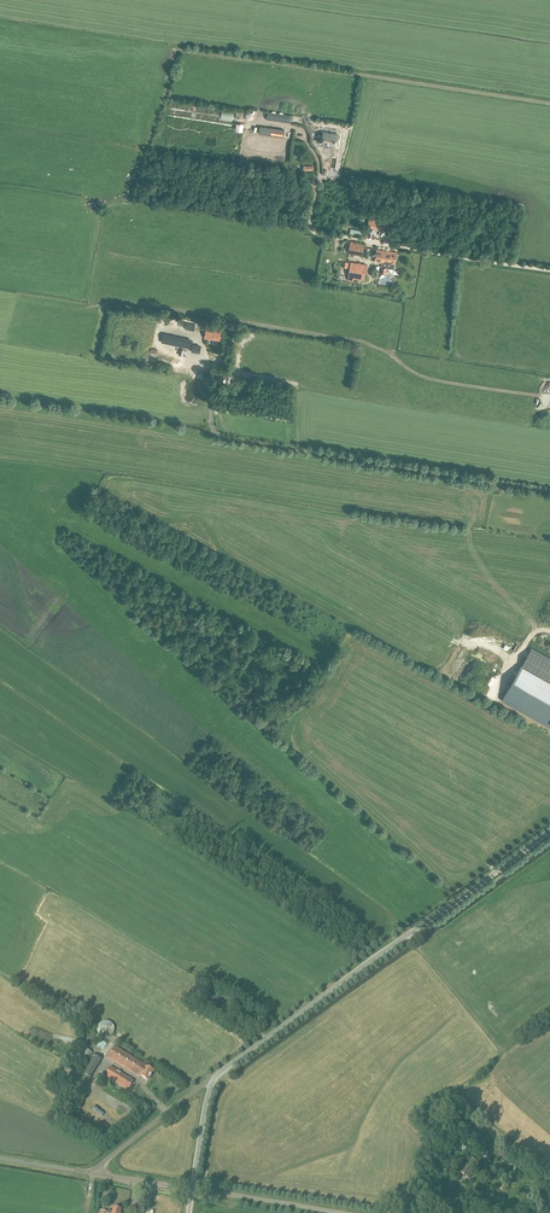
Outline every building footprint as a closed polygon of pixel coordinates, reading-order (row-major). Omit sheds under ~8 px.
[(290,123),(291,115),(268,112),(267,120),(290,123)] [(260,126),(259,134),(284,137),(285,132),(285,130),(283,129),(260,126)] [(337,147),(339,135),(324,132),(322,144),(337,147)] [(368,223),(368,227),(371,227),(382,229),(383,229),(384,229),(384,228),(385,228),(385,225),(386,222),(385,222),(385,220),(383,220),(371,218),(369,218),(368,223)] [(363,256),(365,245),(351,243),(350,243),(348,253),(363,256)] [(375,261),(375,262),(382,263),(382,267),(383,267),(387,268),(394,269),(395,265),(396,265),(397,252),(377,249),(375,261)] [(350,268),(349,277),(365,280),(368,280),(369,276),(367,276),(366,276),(368,265),(361,264),(359,263),(358,263),(354,263),(354,262),(351,262),(351,263),(350,268)] [(220,341),(221,330),(206,328),(204,338),(220,341)] [(163,334),(161,343),(190,349),(192,340),(163,334)] [(201,345),(193,344),(192,352),(200,353),(201,345)] [(187,361),(185,371),(189,372),(188,374),(195,375),(195,373),(200,373),(201,363),(187,361)] [(232,381),(231,392),(245,394),(247,383),(232,381)] [(502,700),(549,727),(549,657),(532,647),(531,649),(502,700)] [(501,679),(497,691),(501,693),(505,681),(501,679)] [(215,1005),(222,995),(217,992),(210,1002),(215,1005)] [(85,1043),(97,1039),(95,1033),(83,1037),(85,1043)] [(103,1050),(106,1044),(101,1041),(97,1047),(103,1050)] [(148,1081),(153,1072),(146,1067),(147,1066),(114,1047),(107,1058),(140,1078),(141,1077),(148,1081)] [(82,1051),(77,1059),(86,1065),(93,1053),(88,1050),(84,1048),(83,1050),(82,1051)] [(89,1079),(101,1061),(93,1056),(82,1074),(89,1079)] [(128,1091),(134,1081),(111,1067),(105,1077),(128,1091)] [(454,1150),(450,1157),(455,1161),(460,1154),(454,1150)] [(469,1157),(459,1171),(469,1179),(479,1164),(469,1157)]
